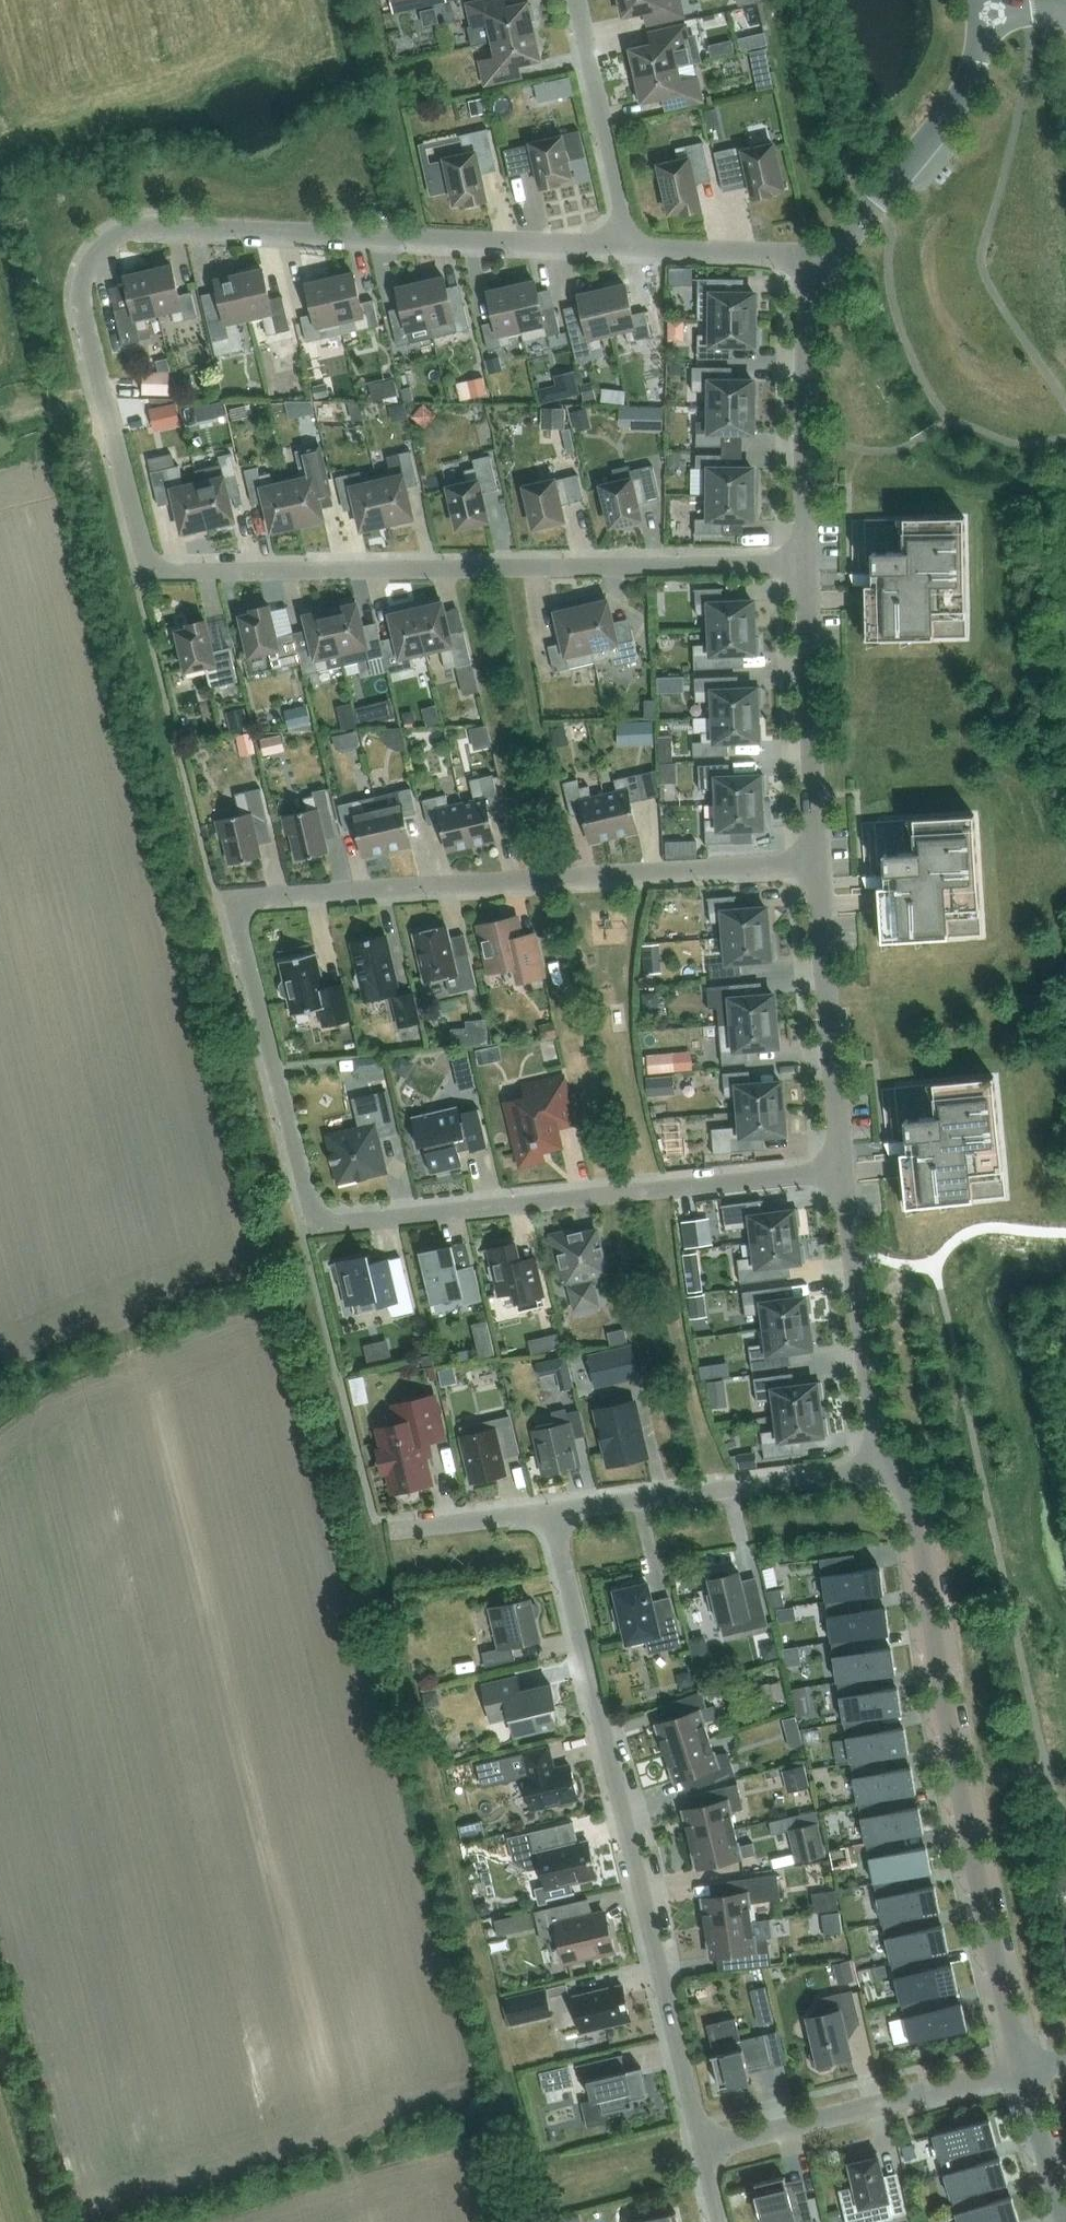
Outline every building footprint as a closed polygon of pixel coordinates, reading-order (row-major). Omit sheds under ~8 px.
[(436,4),(435,0),(391,0),(394,13),(436,4)] [(494,40),(534,31),(531,20),(535,20),(532,5),(528,6),(528,4),(499,10),(497,0),(484,0),(467,4),(473,27),(468,28),(472,45),(494,40)] [(624,16),(652,10),(655,22),(684,16),(680,0),(620,0),(624,16)] [(440,23),(436,7),(420,11),(424,27),(440,23)] [(631,50),(637,76),(677,67),(702,61),(696,34),(690,35),(687,24),(657,31),(660,44),(631,50)] [(534,31),(494,40),(497,58),(480,61),(486,85),(515,78),(512,66),(540,59),(534,31)] [(766,49),(750,52),(755,75),(771,72),(766,49)] [(677,67),(637,76),(639,85),(635,86),(639,100),(642,99),(643,101),(671,95),(674,108),(703,102),(698,78),(681,82),(677,67)] [(569,77),(553,81),(556,99),(573,95),(569,77)] [(487,113),(483,98),(469,101),(472,116),(487,113)] [(720,124),(716,109),(705,111),(709,126),(720,124)] [(446,162),(427,167),(433,193),(452,188),(455,203),(467,201),(468,205),(486,201),(479,167),(496,163),(488,129),(461,135),(465,155),(446,159),(446,162)] [(562,137),(504,150),(510,176),(538,170),(542,188),(560,184),(559,180),(571,178),(568,164),(567,161),(584,157),(585,160),(586,160),(580,133),(579,133),(580,136),(562,140),(562,137)] [(660,165),(670,213),(682,211),(683,214),(701,210),(693,176),(710,172),(704,142),(676,148),(679,161),(660,165)] [(715,152),(722,186),(750,180),(754,199),(772,195),(771,191),(783,188),(774,144),(745,150),(744,146),(715,152)] [(154,270),(149,271),(159,313),(172,310),(175,323),(198,317),(192,292),(179,295),(173,266),(168,267),(168,263),(153,266),(154,270)] [(683,269),(683,284),(692,285),(692,279),(692,270),(692,269),(683,269)] [(240,275),(251,321),(263,318),(267,335),(291,330),(283,296),(270,299),(263,270),(240,275)] [(146,316),(159,313),(149,271),(126,277),(132,306),(115,310),(123,344),(151,337),(146,316)] [(251,321),(240,275),(235,276),(234,273),(220,276),(220,280),(216,281),(223,310),(206,314),(216,356),(244,350),(237,320),(249,317),(250,321),(251,321)] [(354,274),(331,279),(340,321),(341,325),(343,334),(356,330),(380,325),(374,300),(361,302),(354,274)] [(426,282),(421,283),(434,338),(447,335),(470,329),(464,304),(452,307),(445,278),(441,279),(440,275),(425,278),(426,282)] [(314,313),(301,316),(307,342),(331,337),(343,334),(341,325),(340,321),(331,279),(307,284),(314,313)] [(711,320),(711,319),(755,320),(756,293),(725,293),(725,280),(726,280),(726,279),(697,279),(697,280),(699,280),(698,320),(711,320)] [(512,287),(525,341),(561,333),(555,308),(542,310),(536,282),(512,287)] [(405,317),(392,320),(398,346),(421,341),(434,338),(421,283),(398,288),(405,317)] [(603,291),(614,337),(614,336),(613,332),(625,329),(628,342),(652,337),(646,311),(633,314),(626,285),(603,291)] [(525,341),(512,287),(489,292),(495,321),(483,324),(488,350),(512,344),(510,336),(522,333),(524,342),(525,341)] [(577,363),(594,359),(605,357),(601,340),(614,337),(603,291),(579,296),(586,325),(569,329),(577,363)] [(711,319),(711,320),(711,334),(698,334),(698,358),(724,358),(724,346),(760,346),(760,330),(755,330),(755,320),(711,319)] [(276,367),(297,363),(291,335),(270,339),(276,367)] [(503,370),(500,356),(486,359),(489,373),(503,370)] [(682,365),(670,364),(670,375),(682,375),(682,365)] [(710,391),(710,407),(754,407),(754,381),(723,380),(724,367),(693,367),(693,391),(710,391)] [(537,390),(540,404),(581,395),(575,371),(554,376),(556,385),(537,390)] [(144,377),(144,395),(170,395),(171,377),(144,377)] [(468,381),(472,398),(488,394),(484,377),(468,381)] [(382,382),(386,398),(399,395),(395,379),(382,382)] [(597,401),(593,382),(581,384),(586,403),(597,401)] [(330,396),(327,383),(313,386),(316,399),(330,396)] [(411,387),(402,389),(404,402),(414,400),(411,387)] [(246,402),(229,406),(232,420),(249,416),(246,402)] [(315,414),(312,402),(299,402),(303,417),(315,414)] [(358,402),(349,402),(351,412),(361,409),(358,402)] [(150,409),(154,426),(179,420),(175,403),(150,409)] [(195,409),(198,423),(226,416),(222,403),(195,409)] [(566,408),(541,407),(541,429),(565,429),(566,408)] [(662,408),(632,407),(631,427),(631,430),(662,431),(662,408)] [(754,433),(754,407),(710,407),(710,421),(697,421),(697,446),(723,446),(723,433),(754,433)] [(592,428),(587,408),(571,412),(576,432),(592,428)] [(330,486),(320,445),(296,451),(303,479),(288,482),(298,525),(324,519),(317,489),(330,486)] [(387,456),(391,472),(376,475),(378,481),(388,524),(413,518),(406,488),(419,485),(411,451),(387,456)] [(682,451),(668,451),(667,466),(682,466),(682,451)] [(198,483),(209,526),(220,523),(221,527),(235,524),(227,490),(240,487),(232,453),(219,456),(221,464),(210,467),(213,480),(198,483)] [(458,528),(488,521),(482,493),(499,489),(491,455),(473,459),(475,468),(465,470),(468,483),(449,487),(458,528)] [(709,495),(709,494),(753,494),(754,468),(723,468),(723,455),(697,455),(696,468),(704,468),(704,495),(709,495)] [(197,529),(209,526),(198,483),(184,486),(179,465),(151,472),(159,506),(176,502),(184,536),(198,533),(197,529)] [(661,499),(653,465),(630,470),(629,466),(613,470),(616,483),(602,486),(611,526),(624,523),(624,527),(639,523),(638,520),(641,519),(637,503),(645,501),(645,503),(661,499)] [(273,531),(298,525),(288,482),(274,485),(271,473),(260,475),(258,467),(245,470),(253,504),(266,501),(273,531)] [(376,475),(362,479),(361,471),(337,477),(342,502),(355,500),(362,530),(388,524),(376,475)] [(525,487),(534,527),(564,520),(561,505),(584,500),(578,474),(525,487)] [(709,494),(709,495),(709,519),(696,519),(696,533),(695,533),(695,534),(723,534),(723,533),(722,533),(722,520),(753,520),(753,494),(709,494)] [(904,518),(865,519),(866,563),(873,563),(873,584),(866,584),(866,591),(866,608),(867,640),(935,638),(966,638),(965,611),(965,517),(904,518)] [(711,628),(711,629),(755,627),(753,601),(723,602),(722,589),(724,589),(723,588),(694,589),(694,590),(696,590),(697,614),(710,613),(711,628)] [(594,604),(582,606),(595,662),(612,658),(614,667),(640,661),(632,627),(615,631),(607,596),(593,599),(594,604)] [(428,606),(417,609),(427,651),(441,648),(446,669),(472,663),(464,629),(449,633),(441,598),(427,602),(428,606)] [(385,656),(383,648),(379,630),(364,634),(356,599),(342,603),(343,607),(331,610),(341,652),(356,649),(359,662),(385,656)] [(273,669),(301,662),(298,649),(294,633),(277,637),(269,605),(252,610),(252,613),(241,616),(250,656),(269,652),(273,669)] [(595,662),(582,606),(570,609),(569,605),(555,608),(563,642),(549,646),(554,671),(595,662)] [(398,645),(383,648),(385,656),(389,674),(415,668),(412,655),(427,651),(417,609),(405,611),(404,607),(390,610),(398,645)] [(344,665),(341,652),(331,610),(320,612),(319,608),(305,611),(313,646),(298,649),(301,662),(304,675),(344,665)] [(177,631),(186,671),(206,667),(211,688),(238,681),(230,647),(213,651),(206,620),(188,624),(189,628),(177,631)] [(755,627),(711,629),(711,628),(706,628),(707,644),(694,645),(695,669),(725,667),(725,654),(760,653),(759,637),(755,638),(755,627)] [(714,717),(714,716),(758,714),(758,703),(762,703),(761,688),(726,689),(726,676),(695,678),(696,702),(709,701),(710,717),(714,717)] [(476,682),(461,685),(463,695),(479,692),(476,682)] [(655,700),(645,700),(645,718),(654,718),(655,700)] [(312,722),(307,704),(284,710),(289,728),(312,722)] [(370,705),(355,708),(359,726),(375,723),(370,705)] [(249,726),(245,708),(227,712),(230,730),(249,726)] [(414,711),(402,713),(405,725),(416,722),(414,711)] [(758,714),(714,716),(714,717),(715,731),(702,732),(702,741),(693,742),(694,756),(729,755),(728,742),(759,741),(758,714)] [(631,722),(618,723),(619,745),(632,745),(631,734),(631,722)] [(565,726),(551,729),(554,740),(568,737),(565,726)] [(360,745),(357,731),(349,733),(352,747),(360,745)] [(256,752),(252,733),(237,736),(241,755),(256,752)] [(282,734),(269,737),(273,753),(286,750),(282,734)] [(658,736),(659,761),(672,760),(671,736),(658,736)] [(676,762),(661,763),(661,772),(677,771),(676,762)] [(717,788),(718,803),(762,802),(761,791),(766,791),(765,775),(730,777),(729,764),(699,765),(700,789),(717,788)] [(475,801),(462,804),(472,844),(495,839),(489,811),(501,808),(493,774),(470,780),(475,801)] [(644,799),(638,774),(615,779),(618,792),(605,795),(614,836),(638,830),(631,802),(644,799)] [(614,836),(605,795),(592,798),(589,785),(580,787),(578,779),(564,782),(572,816),(584,813),(591,841),(614,836)] [(240,815),(217,820),(221,838),(225,837),(231,863),(261,857),(254,825),(269,822),(261,788),(235,793),(240,815)] [(292,833),(298,859),(328,852),(320,821),(333,818),(326,788),(313,791),(314,795),(304,798),(307,811),(284,816),(288,834),(292,833)] [(375,796),(387,849),(411,844),(404,816),(417,813),(411,788),(375,796)] [(448,850),(472,844),(462,804),(449,807),(446,794),(423,800),(429,825),(442,822),(448,850)] [(387,849),(375,796),(339,805),(345,830),(358,827),(364,855),(387,849)] [(762,802),(718,803),(719,819),(705,819),(706,843),(705,843),(705,844),(734,843),(734,842),(733,842),(732,829),(763,828),(762,802)] [(914,818),(874,821),(877,865),(879,865),(885,865),(886,886),(879,886),(879,892),(880,910),(882,941),(950,937),(982,935),(981,908),(975,814),(914,818)] [(724,923),(725,938),(769,934),(767,908),(736,911),(735,898),(737,898),(737,897),(708,899),(708,901),(709,900),(711,924),(724,923)] [(535,935),(522,938),(517,919),(481,928),(490,969),(521,962),(525,979),(544,975),(535,935)] [(454,957),(447,926),(414,934),(425,981),(446,976),(450,993),(477,987),(469,953),(454,957)] [(769,934),(725,938),(728,964),(710,965),(711,979),(742,976),(741,963),(771,961),(769,934)] [(368,940),(352,944),(359,972),(356,976),(358,985),(362,988),(363,991),(365,1000),(399,992),(397,983),(386,936),(371,940),(371,939),(368,940)] [(644,946),(644,956),(658,955),(657,945),(644,946)] [(316,952),(280,961),(284,980),(282,981),(280,985),(282,995),(286,997),(288,997),(292,1015),(320,1008),(325,1026),(351,1020),(343,983),(325,988),(316,952)] [(716,986),(708,986),(709,1008),(718,1007),(720,1025),(776,1020),(774,994),(763,995),(744,997),(742,983),(716,986)] [(659,1007),(658,992),(643,993),(644,1008),(659,1007)] [(393,998),(400,1025),(419,1021),(413,994),(393,998)] [(779,1046),(776,1020),(720,1025),(723,1064),(749,1062),(748,1049),(779,1046)] [(558,1037),(554,1021),(540,1024),(543,1040),(558,1037)] [(467,1027),(468,1045),(489,1044),(487,1025),(467,1027)] [(467,1049),(451,1053),(454,1065),(470,1061),(467,1049)] [(382,1069),(381,1055),(353,1058),(354,1072),(382,1069)] [(675,1070),(674,1057),(646,1060),(648,1073),(675,1070)] [(738,1096),(740,1111),(783,1108),(781,1081),(751,1084),(750,1071),(723,1073),(725,1097),(738,1096)] [(673,1076),(647,1078),(648,1093),(674,1091),(673,1076)] [(933,1082),(894,1086),(899,1131),(906,1130),(908,1151),(901,1152),(902,1158),(904,1176),(907,1207),(974,1200),(1007,1196),(1004,1169),(994,1076),(933,1082)] [(509,1111),(521,1164),(544,1159),(542,1150),(561,1145),(557,1126),(573,1122),(563,1077),(525,1086),(530,1106),(509,1111)] [(376,1136),(396,1132),(387,1091),(353,1099),(360,1129),(330,1136),(333,1152),(329,1153),(332,1165),(333,1165),(338,1184),(357,1179),(357,1181),(369,1178),(368,1174),(384,1170),(376,1136)] [(462,1121),(458,1105),(412,1116),(419,1146),(425,1145),(432,1174),(463,1166),(459,1150),(471,1147),(472,1150),(488,1146),(479,1108),(463,1112),(464,1120),(462,1121)] [(785,1134),(783,1108),(740,1111),(741,1126),(712,1128),(714,1152),(712,1152),(713,1153),(757,1150),(757,1149),(756,1149),(755,1136),(785,1134)] [(667,1144),(668,1158),(681,1157),(681,1149),(675,1143),(667,1144)] [(749,1241),(749,1242),(797,1236),(796,1225),(800,1224),(798,1209),(764,1214),(762,1201),(763,1201),(763,1200),(721,1205),(721,1207),(723,1206),(726,1230),(752,1226),(754,1241),(749,1241)] [(698,1219),(683,1221),(686,1248),(702,1245),(698,1219)] [(606,1271),(596,1229),(594,1230),(594,1231),(573,1236),(572,1231),(553,1235),(563,1280),(563,1281),(572,1279),(574,1298),(578,1298),(582,1297),(586,1295),(589,1293),(591,1290),(593,1286),(593,1285),(604,1282),(604,1281),(603,1281),(601,1272),(606,1271)] [(799,1246),(797,1236),(749,1242),(751,1257),(738,1259),(741,1283),(772,1279),(770,1266),(805,1261),(803,1246),(799,1246)] [(518,1312),(546,1305),(537,1266),(523,1270),(515,1239),(502,1242),(503,1245),(479,1251),(479,1252),(488,1250),(492,1266),(489,1266),(492,1279),(495,1278),(499,1295),(514,1292),(518,1312)] [(464,1303),(480,1299),(472,1267),(458,1270),(452,1246),(422,1253),(433,1301),(462,1294),(464,1303)] [(684,1255),(689,1292),(702,1291),(697,1253),(684,1255)] [(346,1282),(350,1302),(377,1296),(379,1307),(392,1304),(395,1316),(393,1317),(393,1318),(416,1312),(406,1271),(405,1271),(406,1274),(393,1277),(389,1260),(390,1259),(390,1258),(370,1263),(369,1257),(371,1256),(371,1255),(329,1264),(330,1266),(332,1266),(337,1284),(346,1282)] [(763,1313),(765,1327),(809,1322),(808,1312),(812,1311),(810,1296),(775,1300),(773,1287),(743,1291),(746,1315),(763,1313)] [(704,1295),(688,1297),(691,1319),(707,1317),(704,1295)] [(932,1300),(919,1303),(922,1316),(935,1313),(932,1300)] [(809,1322),(765,1327),(760,1328),(762,1344),(749,1346),(752,1370),(784,1365),(782,1352),(812,1348),(809,1322)] [(625,1328),(612,1331),(615,1344),(628,1341),(625,1328)] [(548,1335),(552,1349),(562,1347),(559,1333),(548,1335)] [(366,1359),(389,1356),(386,1339),(364,1343),(366,1359)] [(597,1384),(637,1375),(630,1348),(591,1356),(597,1384)] [(432,1364),(431,1355),(421,1356),(423,1365),(432,1364)] [(564,1389),(574,1387),(567,1357),(537,1364),(539,1374),(559,1369),(564,1389)] [(438,1379),(435,1367),(428,1368),(431,1381),(438,1379)] [(777,1415),(820,1409),(819,1398),(823,1398),(821,1382),(786,1387),(785,1374),(754,1378),(757,1402),(775,1400),(777,1415)] [(724,1380),(707,1382),(709,1398),(727,1396),(724,1380)] [(395,1490),(429,1483),(420,1442),(442,1437),(433,1396),(395,1405),(400,1424),(381,1428),(386,1450),(379,1451),(384,1471),(390,1469),(395,1490)] [(633,1402),(598,1410),(610,1464),(646,1456),(633,1402)] [(553,1424),(538,1427),(538,1431),(535,1431),(544,1472),(579,1464),(573,1439),(585,1436),(579,1409),(567,1412),(566,1408),(551,1412),(553,1424)] [(820,1409),(777,1415),(779,1430),(761,1432),(765,1458),(763,1458),(764,1459),(797,1455),(797,1453),(795,1454),(793,1439),(828,1434),(826,1419),(822,1419),(820,1409)] [(462,1436),(473,1481),(505,1474),(501,1457),(518,1453),(510,1417),(462,1428),(463,1436),(462,1436)] [(749,1467),(747,1453),(738,1454),(738,1455),(740,1468),(749,1467)] [(883,1593),(879,1567),(856,1571),(854,1554),(820,1559),(826,1601),(854,1597),(883,1593)] [(723,1636),(768,1625),(761,1593),(745,1597),(739,1572),(727,1575),(726,1569),(710,1573),(711,1578),(709,1579),(713,1593),(708,1594),(712,1610),(717,1609),(723,1636)] [(650,1652),(681,1645),(673,1614),(656,1618),(648,1583),(644,1584),(643,1581),(628,1585),(628,1588),(616,1591),(620,1608),(613,1609),(617,1626),(624,1625),(628,1642),(646,1638),(650,1652)] [(785,1606),(781,1589),(767,1592),(771,1609),(785,1606)] [(856,1611),(854,1597),(826,1601),(832,1641),(860,1637),(889,1633),(885,1607),(856,1611)] [(482,1652),(486,1666),(515,1659),(512,1645),(540,1639),(535,1617),(538,1615),(539,1611),(538,1607),(536,1604),(532,1603),(531,1598),(490,1608),(499,1648),(482,1652)] [(779,1623),(787,1622),(785,1608),(777,1609),(779,1623)] [(862,1652),(860,1637),(832,1641),(838,1681),(866,1677),(895,1673),(891,1647),(862,1652)] [(775,1643),(762,1646),(765,1660),(778,1657),(775,1643)] [(690,1671),(676,1674),(680,1688),(694,1685),(690,1671)] [(509,1711),(515,1735),(556,1726),(551,1708),(556,1707),(551,1684),(521,1691),(517,1676),(483,1684),(490,1715),(509,1711)] [(844,1721),(872,1717),(901,1713),(897,1687),(868,1692),(866,1677),(838,1681),(844,1721)] [(764,1701),(775,1699),(775,1700),(782,1698),(778,1681),(772,1683),(771,1682),(761,1684),(764,1701)] [(805,1685),(791,1688),(794,1701),(808,1698),(805,1685)] [(428,1708),(437,1705),(440,1702),(437,1690),(425,1693),(422,1694),(426,1708),(428,1708)] [(657,1724),(666,1752),(709,1738),(704,1722),(716,1718),(712,1706),(707,1707),(702,1691),(676,1700),(681,1716),(657,1724)] [(797,1716),(783,1719),(786,1731),(799,1727),(797,1716)] [(875,1732),(872,1717),(844,1721),(852,1762),(879,1757),(908,1752),(904,1727),(875,1732)] [(735,1775),(728,1753),(715,1755),(709,1738),(666,1752),(675,1781),(700,1772),(704,1785),(735,1775)] [(523,1753),(476,1764),(477,1765),(481,1764),(485,1781),(500,1777),(502,1783),(507,1782),(520,1779),(525,1778),(532,1809),(578,1798),(570,1765),(552,1769),(551,1763),(553,1763),(549,1747),(523,1753)] [(882,1772),(879,1757),(852,1762),(859,1802),(886,1797),(915,1792),(910,1766),(882,1772)] [(805,1768),(792,1771),(796,1788),(809,1785),(805,1768)] [(738,1784),(733,1785),(706,1791),(709,1804),(684,1810),(690,1838),(735,1828),(731,1811),(744,1808),(738,1784)] [(889,1812),(886,1797),(859,1802),(867,1842),(894,1837),(923,1832),(918,1806),(889,1812)] [(790,1830),(797,1861),(825,1854),(818,1824),(790,1830)] [(528,1832),(511,1836),(516,1859),(529,1867),(541,1864),(546,1887),(536,1889),(538,1901),(573,1893),(571,1883),(597,1877),(588,1840),(571,1845),(563,1840),(560,1825),(528,1832)] [(753,1842),(739,1846),(735,1828),(690,1838),(697,1868),(742,1857),(756,1854),(753,1842)] [(897,1851),(894,1837),(867,1842),(868,1849),(875,1882),(902,1877),(931,1871),(926,1846),(897,1851)] [(867,1842),(854,1845),(855,1852),(868,1849),(867,1842)] [(1056,1875),(1059,1888),(1065,1887),(1065,1873),(1056,1875)] [(707,1927),(752,1921),(749,1903),(781,1899),(777,1874),(727,1881),(728,1894),(703,1898),(707,1927)] [(905,1891),(902,1877),(875,1882),(883,1922),(911,1916),(939,1911),(934,1885),(905,1891)] [(825,1892),(827,1910),(839,1908),(836,1890),(825,1892)] [(491,1913),(488,1901),(477,1904),(476,1904),(479,1916),(480,1916),(491,1913)] [(559,1937),(565,1960),(614,1949),(611,1939),(613,1936),(610,1924),(608,1923),(605,1913),(574,1920),(570,1903),(536,1911),(543,1941),(559,1937)] [(534,1927),(530,1911),(494,1920),(498,1935),(534,1927)] [(839,1912),(822,1914),(824,1927),(841,1924),(839,1912)] [(892,1962),(919,1956),(948,1950),(942,1925),(914,1931),(911,1916),(883,1922),(892,1962)] [(752,1921),(707,1927),(711,1957),(737,1953),(739,1969),(771,1966),(768,1937),(775,1936),(772,1918),(752,1921)] [(923,1970),(919,1956),(892,1962),(901,2002),(929,1996),(957,1989),(951,1964),(923,1970)] [(850,1960),(836,1964),(841,1983),(854,1980),(850,1960)] [(582,2032),(631,2020),(622,1984),(574,1996),(582,2032)] [(513,2023),(551,2014),(545,1989),(507,1998),(513,2023)] [(812,2064),(821,2070),(831,2068),(836,2060),(852,2056),(844,2024),(858,2020),(859,2024),(861,2024),(853,1990),(820,1997),(824,2015),(810,2018),(809,2017),(808,2017),(815,2047),(810,2055),(812,2064)] [(929,1996),(901,2002),(911,2042),(967,2028),(960,2003),(932,2010),(929,1996)] [(771,2006),(756,2009),(759,2023),(774,2020),(771,2006)] [(726,2052),(711,2055),(712,2057),(713,2056),(720,2087),(734,2083),(734,2085),(752,2081),(752,2080),(750,2080),(748,2068),(771,2062),(764,2034),(741,2039),(736,2017),(707,2024),(712,2046),(724,2043),(726,2052)] [(609,2116),(621,2113),(620,2108),(630,2106),(630,2107),(634,2106),(633,2099),(648,2095),(643,2074),(641,2067),(637,2068),(625,2070),(622,2055),(623,2055),(623,2054),(576,2065),(576,2066),(578,2066),(582,2082),(588,2081),(593,2099),(582,2102),(588,2127),(611,2121),(609,2116)] [(570,2065),(560,2067),(565,2087),(575,2085),(570,2065)] [(933,2134),(945,2174),(971,2165),(967,2151),(996,2143),(989,2118),(933,2134)] [(915,2142),(903,2146),(907,2159),(919,2155),(915,2142)] [(862,2160),(850,2163),(856,2188),(842,2192),(843,2199),(841,2200),(844,2211),(846,2210),(849,2221),(867,2221),(907,2213),(900,2182),(885,2185),(878,2152),(861,2156),(862,2160)] [(971,2165),(945,2174),(956,2213),(983,2205),(983,2204),(979,2190),(1007,2182),(1000,2157),(971,2165)] [(764,2221),(814,2221),(808,2197),(791,2201),(785,2176),(755,2183),(759,2197),(754,2199),(759,2221),(764,2221)] [(956,2213),(959,2221),(1014,2221),(1019,2220),(1011,2196),(983,2204),(983,2205),(956,2213)] [(676,2212),(649,2218),(631,2215),(630,2221),(679,2221),(676,2212)] [(579,2214),(561,2218),(562,2221),(582,2221),(579,2214)]
